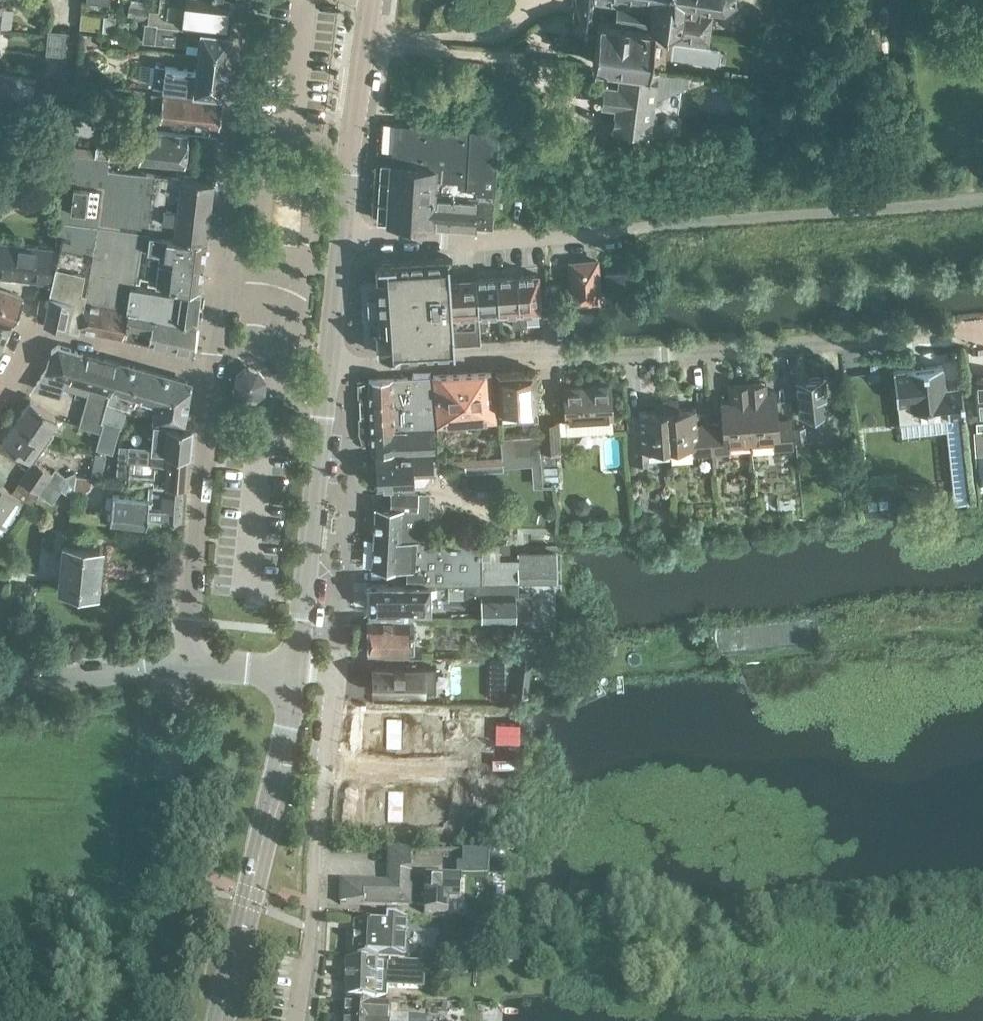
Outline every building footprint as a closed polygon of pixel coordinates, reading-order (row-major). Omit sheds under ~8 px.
[(128,16),(149,19),(149,20),(148,21),(157,22),(157,24),(228,32),(229,26),(230,13),(231,3),(222,2),(222,0),(160,0),(159,10),(150,9),(150,6),(129,4),(128,14),(128,16)] [(614,21),(649,25),(649,20),(677,23),(676,30),(709,34),(712,7),(709,7),(710,0),(616,0),(614,21)] [(82,12),(80,27),(103,30),(105,15),(82,12)] [(105,15),(103,30),(115,32),(117,16),(105,15)] [(595,62),(621,66),(675,73),(679,36),(670,35),(671,28),(649,25),(614,21),(600,19),(595,62)] [(146,21),(143,40),(155,41),(186,45),(187,42),(199,44),(199,45),(198,56),(228,60),(229,49),(231,32),(228,32),(157,24),(157,22),(148,21),(146,21)] [(64,55),(67,32),(49,30),(46,53),(64,55)] [(76,78),(78,56),(80,34),(67,32),(64,55),(62,76),(76,78)] [(156,65),(153,86),(224,94),(226,71),(228,60),(198,56),(196,67),(196,70),(156,65)] [(675,73),(621,66),(619,80),(609,79),(608,95),(617,96),(613,128),(650,131),(654,101),(687,88),(689,75),(675,73)] [(36,79),(0,73),(0,101),(31,106),(36,79)] [(219,126),(222,99),(152,92),(149,112),(159,119),(219,126)] [(89,122),(113,125),(114,111),(91,108),(89,122)] [(493,225),(499,130),(394,122),(387,221),(476,225),(476,224),(493,225)] [(185,166),(189,134),(143,129),(141,145),(111,142),(110,146),(96,145),(96,147),(70,144),(69,151),(110,156),(185,166)] [(206,237),(213,181),(108,168),(110,156),(69,151),(67,151),(60,219),(99,224),(206,237)] [(14,182),(0,181),(0,202),(12,204),(14,182)] [(85,299),(87,293),(90,276),(95,244),(99,224),(60,219),(55,263),(57,264),(48,299),(40,298),(38,315),(39,319),(43,319),(79,327),(85,299)] [(204,255),(206,237),(99,224),(95,244),(129,249),(160,254),(161,250),(204,255)] [(54,248),(2,241),(0,258),(0,274),(49,280),(54,248)] [(160,254),(129,249),(95,244),(90,276),(130,284),(141,286),(142,282),(199,293),(204,255),(161,250),(160,254)] [(541,313),(538,273),(450,279),(449,255),(375,260),(376,282),(364,283),(368,339),(376,339),(377,351),(381,351),(381,353),(454,348),(453,322),(479,320),(479,328),(486,328),(485,317),(513,315),(513,326),(527,325),(526,314),(541,313)] [(599,292),(597,260),(570,263),(573,301),(605,299),(604,291),(599,292)] [(609,286),(626,284),(624,270),(607,272),(609,286)] [(141,286),(130,284),(90,276),(87,293),(85,299),(127,308),(196,320),(199,293),(142,282),(141,286)] [(545,283),(546,295),(560,294),(559,282),(545,283)] [(14,320),(23,298),(6,292),(0,291),(0,320),(12,325),(14,320)] [(121,336),(127,308),(85,299),(79,327),(121,336)] [(192,351),(196,320),(127,308),(121,336),(192,351)] [(12,325),(0,320),(0,349),(1,349),(2,348),(12,325)] [(68,377),(76,349),(58,343),(52,349),(45,370),(66,376),(68,377)] [(109,388),(116,360),(76,349),(68,377),(90,383),(109,388)] [(141,407),(145,369),(116,360),(109,388),(90,383),(85,403),(82,413),(77,412),(63,406),(59,416),(74,422),(80,424),(80,425),(99,429),(97,443),(114,447),(119,425),(121,425),(126,408),(141,409),(141,407)] [(899,421),(941,417),(964,414),(961,385),(944,387),(941,363),(908,367),(894,369),(897,402),(899,421)] [(236,374),(234,387),(242,397),(256,398),(265,391),(267,378),(257,368),(244,368),(236,374)] [(183,422),(190,382),(145,369),(141,407),(153,408),(152,419),(154,419),(183,422)] [(499,415),(537,413),(535,369),(497,371),(499,415)] [(61,395),(66,376),(45,370),(33,387),(61,395)] [(462,373),(465,420),(494,418),(491,371),(462,373)] [(433,375),(436,422),(446,421),(465,420),(462,373),(433,375)] [(372,452),(435,448),(432,375),(369,378),(372,452)] [(800,413),(828,410),(824,376),(796,379),(800,413)] [(766,390),(765,381),(747,383),(751,439),(773,437),(774,448),(793,446),(790,417),(777,418),(775,389),(766,390)] [(711,452),(730,451),(729,440),(751,439),(747,383),(729,384),(730,399),(720,400),(722,422),(709,422),(711,452)] [(542,449),(562,448),(561,434),(613,430),(609,384),(564,387),(567,419),(540,421),(540,432),(542,449)] [(48,440),(54,431),(50,429),(58,417),(30,398),(16,417),(48,440)] [(678,407),(677,398),(666,399),(669,445),(691,443),(692,454),(711,452),(709,422),(696,423),(694,406),(678,407)] [(629,462),(648,461),(647,446),(669,445),(666,399),(654,399),(655,409),(639,410),(640,427),(627,428),(629,462)] [(42,448),(48,440),(16,417),(2,437),(30,457),(38,445),(42,448)] [(189,451),(192,423),(183,422),(154,419),(151,445),(129,444),(129,449),(119,448),(117,480),(126,480),(127,460),(167,462),(168,449),(189,451)] [(796,441),(807,440),(805,425),(794,427),(796,441)] [(541,451),(540,432),(517,434),(518,453),(541,451)] [(187,484),(189,457),(189,451),(168,449),(167,462),(127,460),(126,480),(149,482),(187,484)] [(432,470),(431,464),(431,452),(373,454),(374,464),(375,464),(379,467),(379,471),(377,471),(377,474),(374,476),(374,481),(378,483),(378,486),(413,485),(413,483),(428,482),(428,471),(432,470)] [(52,472),(33,459),(27,469),(46,482),(48,479),(62,488),(61,489),(73,497),(73,491),(75,475),(75,470),(64,476),(55,469),(52,472)] [(544,480),(559,479),(558,465),(543,465),(544,480)] [(11,491),(7,488),(0,483),(0,534),(25,501),(30,504),(38,492),(51,502),(61,489),(62,488),(48,479),(46,482),(27,469),(11,491)] [(184,520),(186,493),(187,484),(149,482),(148,498),(115,494),(111,521),(152,526),(153,518),(162,519),(184,520)] [(429,526),(431,492),(390,490),(389,506),(375,505),(374,523),(429,526)] [(579,513),(588,512),(592,504),(587,497),(578,498),(574,506),(579,513)] [(483,541),(483,542),(428,540),(429,526),(374,523),(372,564),(405,566),(405,581),(462,581),(478,581),(514,580),(556,580),(556,550),(516,550),(516,556),(503,556),(502,542),(483,541)] [(50,554),(61,555),(63,527),(46,526),(45,540),(51,541),(50,554)] [(96,589),(101,545),(65,541),(61,586),(96,589)] [(514,594),(514,580),(478,581),(478,593),(483,593),(483,617),(514,617),(532,616),(532,593),(514,594)] [(465,596),(465,593),(478,593),(478,581),(462,581),(462,582),(371,582),(371,609),(432,608),(431,596),(443,596),(443,605),(464,605),(464,596),(465,596)] [(368,652),(414,652),(413,617),(367,618),(368,652)] [(10,633),(0,627),(0,640),(3,642),(10,633)] [(534,645),(521,643),(521,645),(515,694),(529,695),(534,645)] [(506,658),(490,658),(490,697),(505,697),(506,658)] [(374,666),(373,666),(373,677),(373,691),(436,691),(436,667),(374,666)] [(366,719),(366,750),(442,752),(443,720),(366,719)] [(368,790),(368,822),(444,823),(444,791),(368,790)] [(340,882),(340,905),(409,906),(409,899),(425,899),(425,879),(410,878),(411,863),(411,850),(392,850),(392,863),(392,883),(340,882)] [(456,875),(486,875),(488,851),(461,851),(461,864),(456,864),(456,875)] [(409,899),(409,906),(424,906),(424,914),(447,914),(448,902),(460,902),(460,879),(425,879),(425,899),(409,899)] [(354,925),(353,956),(379,958),(399,958),(407,959),(409,925),(410,920),(387,918),(387,925),(385,924),(355,923),(354,925)] [(499,955),(525,953),(524,938),(498,939),(499,955)] [(346,960),(344,996),(375,997),(375,996),(386,997),(386,985),(402,986),(402,971),(424,972),(429,972),(430,962),(430,960),(424,959),(424,961),(416,961),(399,960),(399,958),(379,958),(379,962),(346,960)] [(409,1017),(400,1016),(385,1016),(385,1005),(378,1005),(344,1003),(343,1020),(409,1020),(409,1017)]
